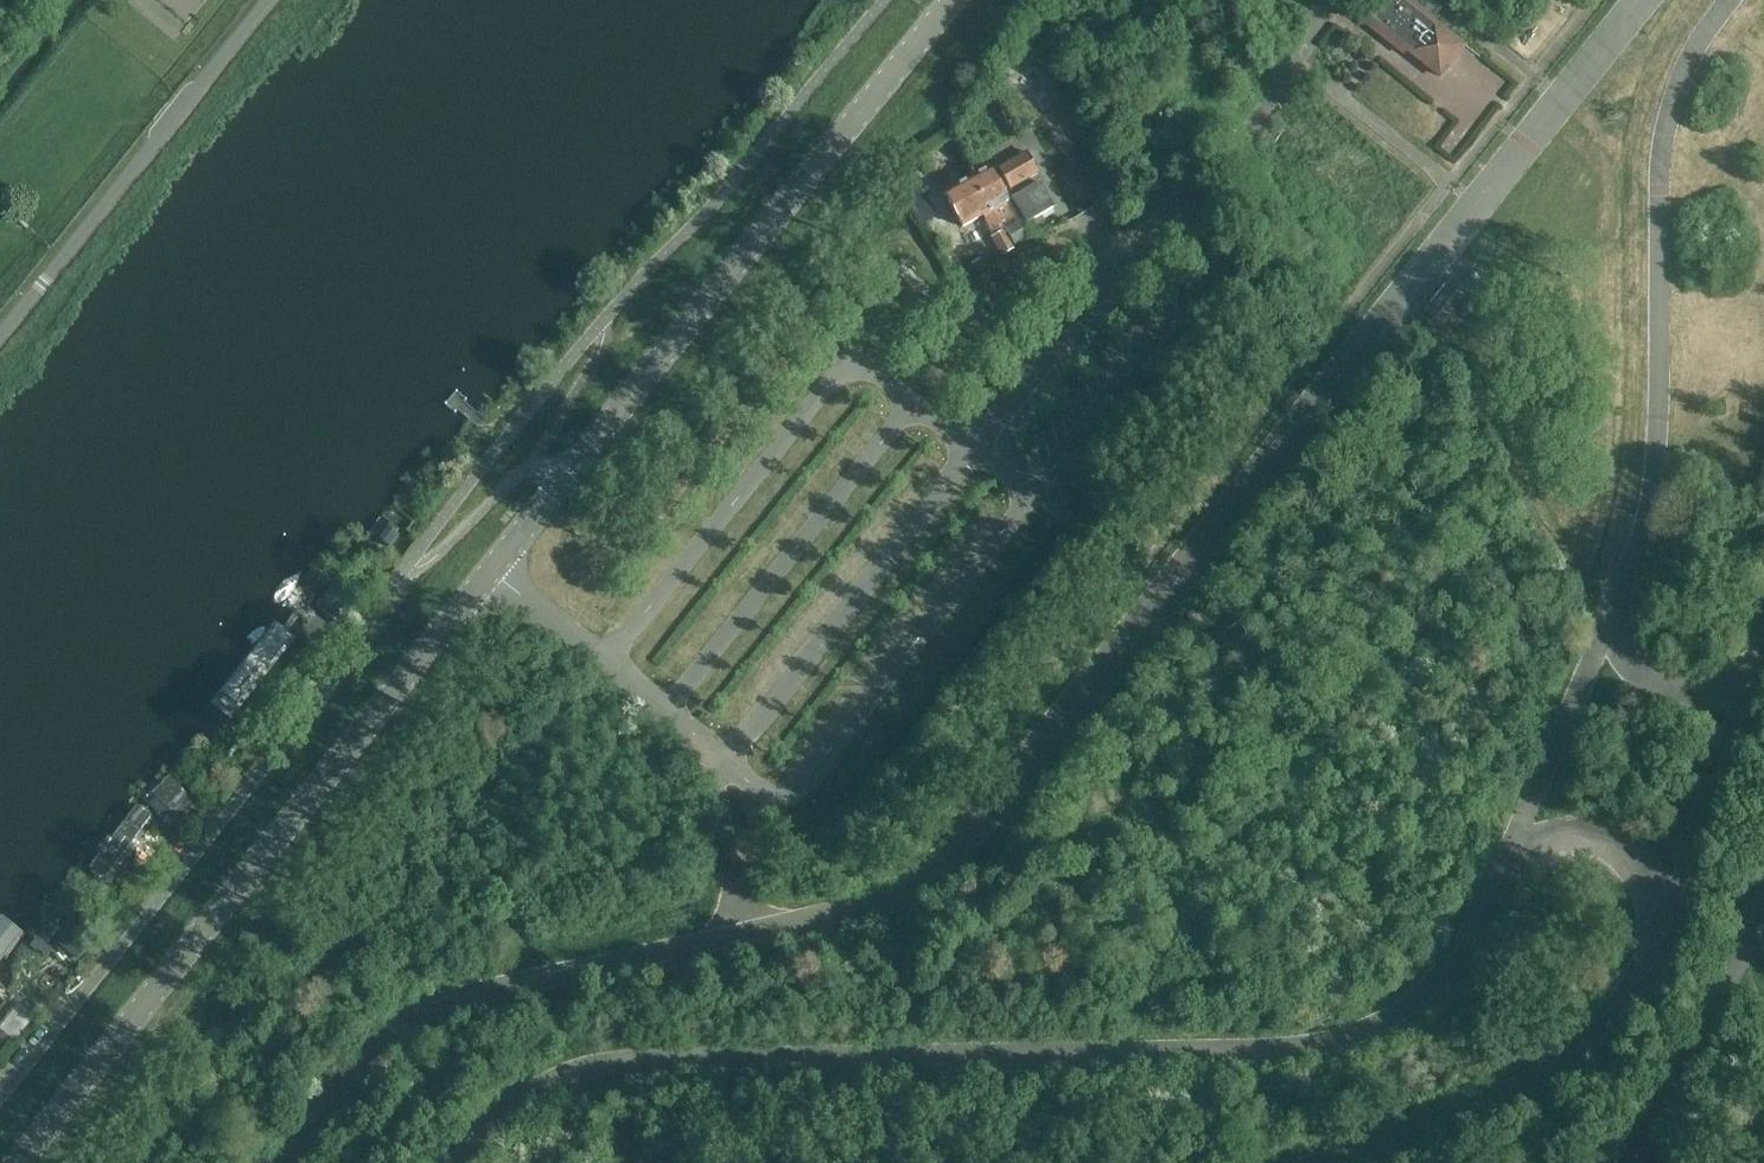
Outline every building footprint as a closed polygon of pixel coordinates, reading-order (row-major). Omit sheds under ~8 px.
[(1277,4),(1273,0),(1248,0),(1263,16),(1277,4)] [(1353,14),(1379,34),(1382,30),(1439,74),(1463,45),(1406,1),(1406,0),(1365,0),(1353,14)] [(1009,189),(1039,172),(1028,153),(999,169),(1009,189)] [(966,178),(994,230),(1014,218),(1005,203),(1009,201),(990,165),(966,178)] [(991,232),(994,230),(966,178),(942,191),(962,227),(982,216),(991,232)] [(1024,222),(1048,209),(1036,187),(1011,201),(1022,219),(1005,228),(1014,245),(1031,236),(1024,222)] [(1003,257),(1015,249),(1004,232),(992,239),(1003,257)] [(1460,289),(1449,280),(1423,313),(1434,322),(1460,289)] [(274,619),(209,702),(232,720),(297,638),(274,619)] [(136,803),(88,866),(105,880),(154,816),(136,803)] [(0,916),(0,961),(24,931),(2,913),(0,916)]
